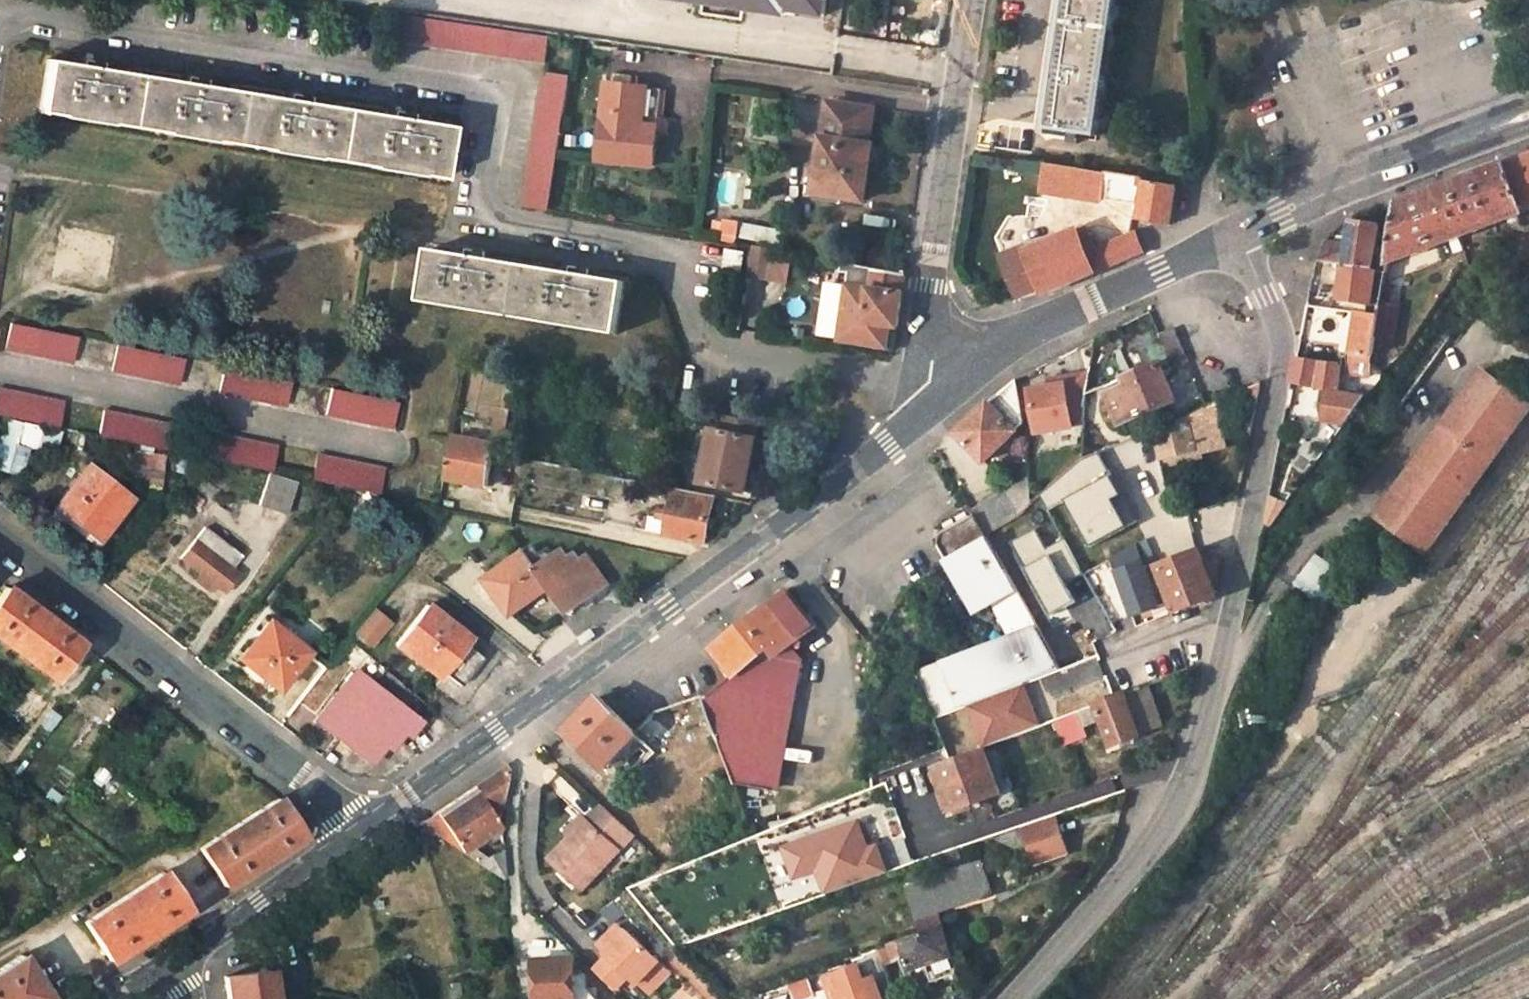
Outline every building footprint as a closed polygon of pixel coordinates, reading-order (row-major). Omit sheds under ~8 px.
[(795,15),(795,10),(823,14),(825,0),(688,0),(795,15)] [(1049,128),(1097,134),(1116,0),(1067,0),(1049,128)] [(404,17),(400,41),(545,63),(549,39),(404,17)] [(47,61),(37,112),(441,180),(449,126),(47,61)] [(544,72),(522,205),(548,209),(568,76),(544,72)] [(655,170),(661,128),(647,127),(653,89),(613,82),(600,161),(655,170)] [(647,127),(661,128),(667,90),(653,89),(647,127)] [(828,102),(815,191),(864,198),(872,145),(868,144),(874,109),(828,102)] [(1510,161),(1400,200),(1385,259),(1516,212),(1528,207),(1528,155),(1510,161)] [(1051,165),(1047,197),(1099,205),(1101,192),(1103,173),(1051,165)] [(1109,174),(1105,198),(1142,204),(1140,220),(1169,224),(1175,184),(1145,180),(1141,179),(1109,174)] [(1316,262),(1346,263),(1373,264),(1379,222),(1354,219),(1352,238),(1328,239),(1316,262)] [(743,222),(740,235),(771,243),(774,230),(743,222)] [(1091,224),(1077,229),(1087,251),(1100,246),(1091,224)] [(1100,246),(1087,251),(1077,229),(1028,251),(1026,247),(1004,256),(1022,297),(1043,288),(1045,293),(1140,252),(1133,233),(1100,246)] [(466,256),(487,260),(488,252),(467,248),(466,256)] [(487,260),(466,256),(430,250),(421,300),(617,334),(625,282),(588,277),(567,273),(487,260)] [(746,276),(785,286),(792,260),(753,250),(746,276)] [(727,251),(723,275),(736,277),(739,253),(727,251)] [(840,263),(841,271),(849,273),(839,340),(885,346),(889,325),(896,325),(905,274),(840,263)] [(1343,300),(1381,303),(1383,294),(1387,273),(1384,266),(1373,264),(1346,263),(1343,300)] [(588,277),(589,269),(568,266),(567,273),(588,277)] [(1380,312),(1375,339),(1394,343),(1401,305),(1381,303),(1380,312)] [(1375,339),(1380,312),(1361,311),(1351,374),(1368,376),(1375,339)] [(9,322),(4,346),(68,359),(73,335),(9,322)] [(1156,335),(1170,370),(1186,363),(1172,328),(1156,335)] [(116,344),(111,369),(176,383),(181,358),(116,344)] [(1348,368),(1297,359),(1292,382),(1345,388),(1348,368)] [(1140,378),(1104,392),(1118,424),(1173,399),(1158,363),(1138,370),(1140,378)] [(223,367),(218,391),(284,405),(289,381),(223,367)] [(1528,416),(1528,405),(1479,368),(1367,517),(1422,558),(1528,416)] [(1140,378),(1138,370),(1101,385),(1104,392),(1140,378)] [(1068,415),(1081,413),(1088,372),(1059,377),(1061,384),(1025,391),(1034,434),(1071,428),(1068,415)] [(958,433),(984,461),(1021,425),(1016,377),(958,433)] [(1244,391),(1237,433),(1250,436),(1258,385),(1244,391)] [(329,389),(324,413),(391,427),(395,402),(329,389)] [(55,429),(61,403),(0,390),(0,417),(55,429)] [(499,407),(494,433),(505,435),(509,409),(499,407)] [(102,412),(97,437),(162,450),(167,426),(102,412)] [(1155,430),(1162,459),(1200,440),(1188,415),(1155,430)] [(726,416),(724,431),(713,429),(703,483),(747,492),(759,423),(726,416)] [(1082,429),(1082,458),(1095,459),(1094,429),(1082,429)] [(209,434),(204,459),(269,472),(275,448),(209,434)] [(451,437),(444,479),(486,487),(493,444),(451,437)] [(133,452),(132,483),(161,484),(163,453),(133,452)] [(316,455),(310,481),(377,494),(383,469),(316,455)] [(994,553),(1055,659),(1111,628),(1081,575),(1137,543),(1131,534),(1159,518),(1129,465),(1101,481),(1106,489),(1051,521),(994,553)] [(87,466),(56,504),(65,512),(59,520),(73,531),(75,528),(89,540),(108,515),(112,517),(127,497),(87,466)] [(269,475),(260,505),(286,514),(296,484),(269,475)] [(674,496),(666,534),(705,541),(712,503),(674,496)] [(1055,659),(994,553),(985,535),(974,516),(945,531),(939,538),(942,551),(976,610),(1003,594),(1023,633),(918,676),(936,719),(1061,670),(1055,659)] [(179,558),(223,593),(237,575),(229,569),(239,556),(203,527),(179,558)] [(486,580),(511,615),(550,587),(569,614),(609,584),(589,557),(584,561),(578,552),(570,558),(564,549),(555,556),(550,549),(541,555),(535,546),(486,580)] [(1199,551),(1159,566),(1175,612),(1216,597),(1199,551)] [(1317,592),(1332,565),(1312,554),(1297,581),(1317,592)] [(1141,563),(1116,571),(1132,615),(1157,606),(1141,563)] [(52,677),(78,642),(4,587),(0,593),(0,638),(52,677)] [(744,614),(749,620),(782,594),(778,587),(744,614)] [(723,752),(734,788),(770,792),(779,747),(785,748),(800,660),(791,646),(814,628),(785,592),(782,594),(749,620),(713,648),(732,673),(705,698),(719,739),(723,752)] [(395,645),(444,682),(449,676),(460,685),(482,657),(470,647),(474,642),(427,605),(395,645)] [(370,650),(391,624),(372,608),(351,635),(370,650)] [(267,621),(239,657),(278,689),(307,653),(267,621)] [(353,675),(317,720),(364,758),(400,714),(353,675)] [(653,754),(675,735),(686,723),(697,746),(719,739),(705,698),(704,693),(653,712),(634,731),(598,696),(566,731),(601,767),(635,737),(653,754)] [(1064,718),(1073,738),(1086,734),(1083,726),(1102,719),(1112,746),(1140,736),(1125,695),(1096,706),(1064,718)] [(46,734),(58,717),(46,707),(33,725),(46,734)] [(687,750),(697,746),(686,723),(675,735),(687,750)] [(933,766),(950,810),(1000,792),(983,747),(933,766)] [(719,792),(734,788),(723,752),(708,758),(719,792)] [(503,769),(474,787),(499,825),(506,773),(503,769)] [(418,824),(459,852),(470,845),(499,825),(474,787),(418,824)] [(198,849),(222,887),(299,837),(277,798),(198,849)] [(701,938),(874,878),(847,800),(675,861),(701,938)] [(905,834),(896,807),(876,813),(885,841),(905,834)] [(546,865),(579,895),(632,840),(599,809),(546,865)] [(992,836),(999,853),(1025,845),(1032,862),(1065,851),(1052,815),(1019,827),(992,836)] [(485,856),(470,845),(459,852),(493,874),(501,880),(505,876),(502,850),(485,856)] [(931,909),(941,906),(990,892),(982,864),(933,878),(902,887),(913,926),(934,919),(931,909)] [(85,922),(110,961),(187,910),(163,872),(85,922)] [(916,934),(936,927),(934,919),(913,926),(916,934)] [(916,934),(899,940),(905,954),(911,970),(950,955),(939,926),(936,927),(916,934)] [(609,955),(596,968),(617,989),(621,985),(630,975),(638,984),(649,994),(670,972),(660,961),(628,929),(606,952),(609,955)] [(899,940),(879,948),(884,962),(905,954),(899,940)] [(858,971),(884,962),(879,948),(852,957),(858,971)] [(583,971),(574,971),(573,958),(533,960),(535,998),(585,998),(583,971)] [(933,982),(956,975),(952,960),(929,967),(933,982)] [(227,998),(273,998),(268,969),(224,976),(227,998)] [(629,993),(638,984),(630,975),(621,985),(629,993)] [(0,977),(0,998),(14,998),(0,977)] [(816,998),(809,977),(785,985),(790,998),(815,998),(816,998)]
